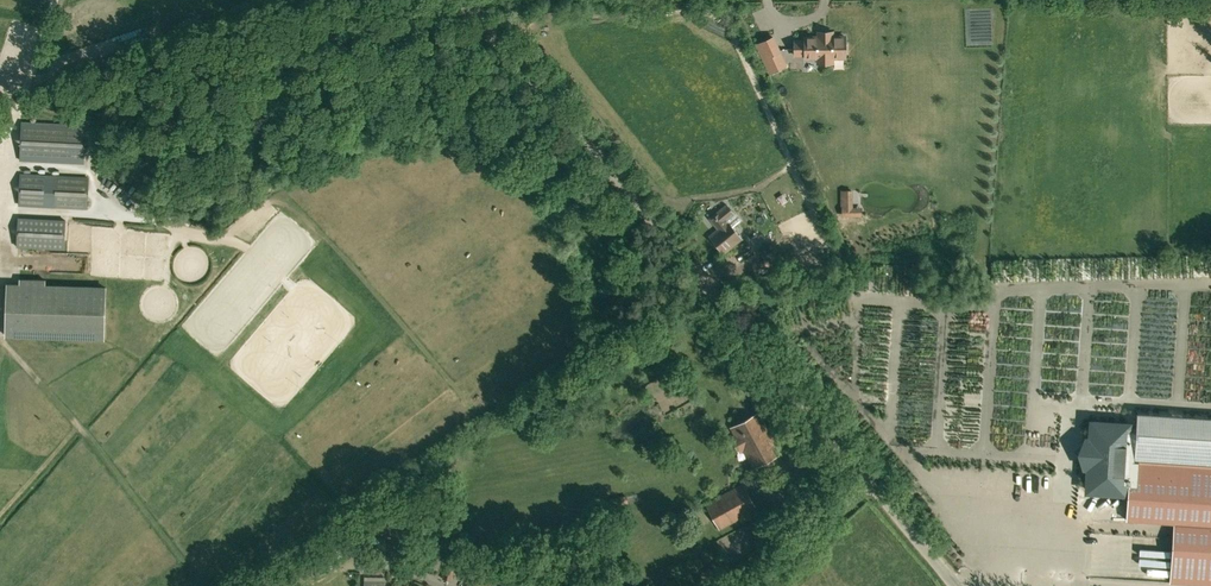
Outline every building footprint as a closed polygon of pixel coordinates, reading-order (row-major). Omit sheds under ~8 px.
[(833,34),(818,34),(818,36),(805,36),(805,40),(795,40),(795,55),(806,55),(806,58),(818,58),(818,63),(833,63),(833,58),(845,58),(845,53),(847,53),(847,44),(845,44),(845,36),(833,36),(833,34)] [(86,125),(22,122),(20,160),(84,163),(86,125)] [(89,177),(57,176),(20,174),(19,204),(87,207),(89,177)] [(841,216),(852,215),(851,207),(851,190),(841,190),(841,216)] [(726,219),(734,213),(727,204),(718,212),(719,214),(712,220),(718,228),(710,235),(724,253),(742,238),(733,227),(726,219)] [(67,215),(19,214),(18,242),(66,244),(67,215)] [(790,243),(776,245),(777,253),(763,255),(765,268),(793,265),(790,243)] [(795,268),(814,267),(813,254),(794,256),(795,260),(795,268)] [(5,325),(5,334),(103,337),(104,324),(105,286),(46,284),(46,279),(20,278),(20,284),(7,283),(5,325)] [(731,427),(736,436),(732,438),(740,451),(744,449),(753,467),(776,455),(766,437),(771,434),(759,412),(731,427)] [(1174,523),(1170,582),(1210,585),(1210,465),(1131,460),(1132,455),(1096,453),(1095,466),(1092,465),(1092,467),(1091,474),(1095,474),(1094,484),(1129,486),(1127,520),(1174,523)] [(706,504),(720,529),(757,508),(743,483),(706,504)] [(626,495),(609,499),(611,506),(628,502),(626,495)] [(398,524),(393,519),(385,510),(380,515),(393,529),(398,524)] [(344,557),(384,558),(384,542),(344,541),(344,557)] [(452,580),(455,567),(456,562),(447,560),(443,578),(452,580)] [(485,574),(470,572),(467,585),(483,585),(485,574)]
